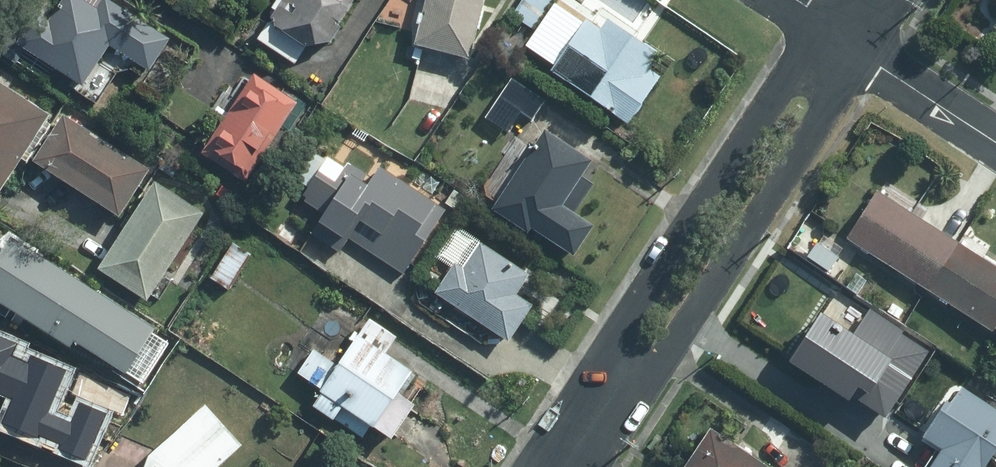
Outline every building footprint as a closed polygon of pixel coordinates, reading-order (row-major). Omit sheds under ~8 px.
[(16,55),(93,107),(120,68),(142,83),(175,35),(123,0),(53,0),(16,55)] [(310,59),(348,9),(335,0),(276,0),(259,22),(310,59)] [(472,0),(421,0),(409,48),(464,62),(481,2),(472,0)] [(552,0),(524,0),(511,20),(530,33),(552,0)] [(658,61),(584,9),(541,69),(616,121),(658,61)] [(288,100),(247,76),(201,156),(242,180),(288,100)] [(545,99),(510,78),(484,119),(512,137),(525,116),(532,120),(545,99)] [(21,159),(51,112),(0,79),(0,190),(21,159)] [(148,176),(51,112),(21,159),(117,222),(148,176)] [(587,165),(534,131),(482,211),(568,267),(594,226),(561,204),(587,165)] [(358,185),(325,164),(294,210),(397,277),(441,210),(372,165),(358,185)] [(92,273),(140,306),(200,218),(152,185),(92,273)] [(874,189),(839,240),(915,290),(949,238),(874,189)] [(0,239),(0,315),(83,372),(125,312),(6,231),(0,239)] [(915,290),(990,340),(995,331),(995,269),(949,238),(915,290)] [(252,256),(229,240),(198,286),(221,301),(252,256)] [(449,268),(432,295),(505,340),(532,297),(515,287),(522,276),(479,250),(462,276),(449,268)] [(837,308),(803,358),(852,391),(886,342),(837,308)] [(409,372),(354,335),(330,372),(310,360),(293,386),(386,448),(413,408),(394,395),(409,372)] [(0,337),(0,391),(14,397),(2,424),(37,438),(39,433),(63,442),(60,449),(88,460),(108,412),(78,399),(69,419),(54,413),(72,371),(29,353),(26,360),(10,353),(14,343),(0,337)] [(927,466),(993,466),(995,463),(995,412),(955,385),(919,438),(938,451),(927,466)] [(244,449),(209,404),(136,461),(134,466),(221,466),(244,449)] [(683,466),(758,466),(706,433),(683,466)]
